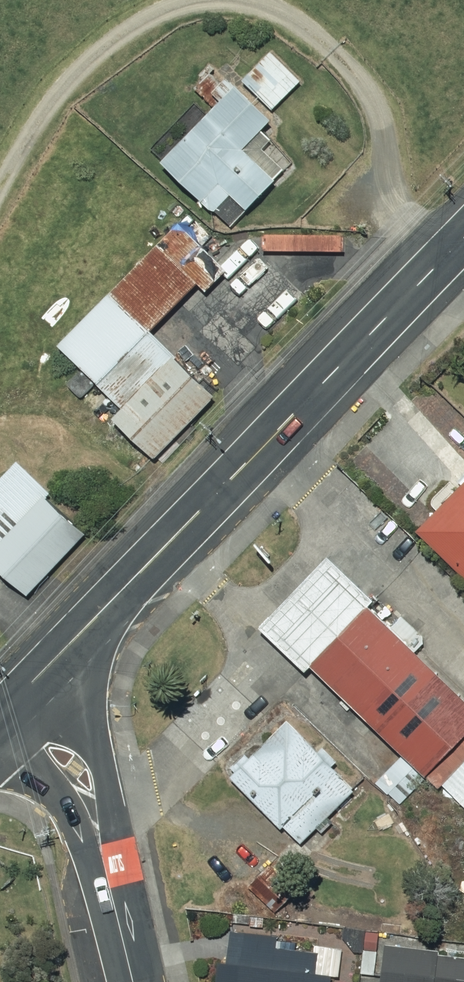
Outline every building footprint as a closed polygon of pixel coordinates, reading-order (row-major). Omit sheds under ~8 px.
[(246,75),(276,107),(293,91),(262,59),(246,75)] [(242,150),(270,122),(226,79),(210,96),(218,104),(207,115),(197,106),(155,150),(164,160),(160,164),(212,214),(230,196),(246,211),(275,182),(242,150)] [(57,347),(122,410),(112,420),(153,459),(214,397),(149,334),(196,286),(206,295),(228,272),(178,223),(57,347)] [(26,597),(84,536),(46,500),(51,494),(16,462),(0,479),(0,573),(26,597)] [(463,578),(463,485),(418,533),(463,578)] [(397,807),(463,739),(463,702),(414,654),(423,645),(423,638),(401,617),(390,629),(367,608),(310,668),(401,755),(374,784),(397,807)] [(283,828),(300,845),(354,793),(287,723),(229,779),(280,831),(283,828)] [(248,886),(273,914),(296,894),(270,866),(248,886)] [(250,917),(232,915),(231,923),(249,925),(250,917)] [(263,918),(250,917),(249,926),(261,928),(263,918)] [(331,979),(316,977),(319,954),(275,949),(277,937),(230,932),(226,965),(218,964),(216,981),(331,981),(331,979)] [(366,933),(364,951),(376,953),(378,935),(366,933)] [(385,947),(381,981),(463,981),(463,960),(439,957),(439,953),(385,947)]
